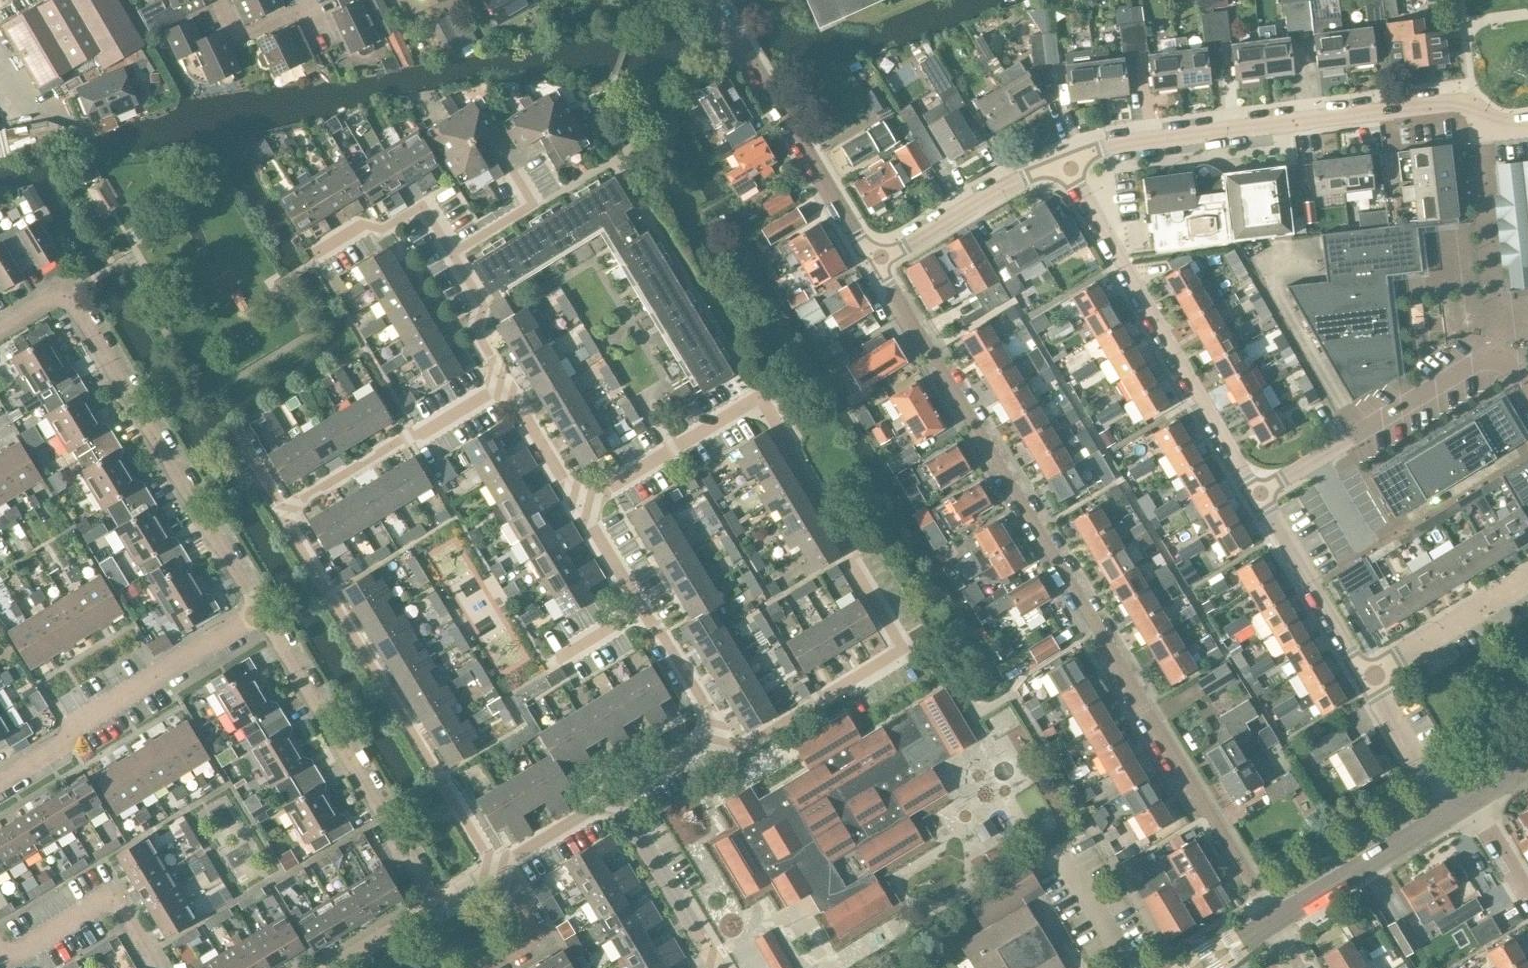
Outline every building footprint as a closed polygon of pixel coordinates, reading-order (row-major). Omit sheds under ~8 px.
[(42,4),(41,2),(2,25),(2,24),(1,25),(37,86),(94,53),(102,67),(141,43),(116,0),(48,0),(42,4)] [(144,20),(150,32),(188,14),(183,3),(189,0),(171,0),(173,5),(144,20)] [(234,3),(244,23),(283,4),(281,0),(240,0),(234,3)] [(347,55),(359,49),(361,53),(365,54),(371,51),(372,47),(371,43),(381,38),(362,0),(353,0),(326,13),(347,55)] [(416,9),(435,0),(411,0),(416,9)] [(499,23),(537,1),(536,0),(486,0),(499,23)] [(815,21),(819,29),(843,18),(883,0),(806,0),(815,21)] [(1200,16),(1201,15),(1214,14),(1212,0),(1198,0),(1200,16)] [(1213,8),(1227,7),(1226,0),(1212,0),(1213,8)] [(1367,25),(1383,23),(1380,0),(1364,0),(1367,25)] [(1387,18),(1397,16),(1395,0),(1384,0),(1387,18)] [(1306,2),(1297,3),(1301,33),(1313,31),(1311,20),(1309,1),(1306,2)] [(1297,3),(1284,5),(1288,34),(1301,33),(1297,3)] [(1141,7),(1129,9),(1135,54),(1148,52),(1145,22),(1144,23),(1141,7)] [(460,47),(474,39),(457,9),(443,16),(429,24),(445,54),(460,47)] [(1129,9),(1117,11),(1119,25),(1123,55),(1135,54),(1133,39),(1131,24),(1129,9)] [(1226,12),(1215,13),(1218,39),(1218,43),(1230,42),(1226,12)] [(1218,39),(1215,13),(1214,14),(1201,15),(1205,45),(1217,43),(1218,43),(1218,39)] [(1339,17),(1311,20),(1313,31),(1313,35),(1315,35),(1319,70),(1347,66),(1344,39),(1343,32),(1341,32),(1339,17)] [(166,31),(179,58),(181,57),(186,70),(190,75),(193,78),(196,80),(199,81),(203,82),(206,82),(210,82),(211,84),(218,81),(220,84),(224,85),(231,82),(233,78),(231,75),(238,71),(219,31),(200,40),(190,19),(166,31)] [(1388,24),(1389,41),(1403,39),(1406,66),(1423,64),(1423,65),(1431,64),(1432,68),(1443,66),(1443,62),(1447,62),(1443,32),(1424,35),(1422,20),(1388,24)] [(259,59),(261,64),(266,66),(269,64),(275,75),(301,63),(304,70),(316,64),(306,42),(295,47),(285,28),(258,41),(264,52),(260,54),(259,59)] [(1258,30),(1260,42),(1264,76),(1265,76),(1292,73),(1287,39),(1275,40),(1274,28),(1258,30)] [(1371,28),(1343,32),(1347,66),(1375,63),(1371,28)] [(975,39),(988,61),(1000,54),(987,32),(975,39)] [(1054,34),(1042,36),(1046,65),(1058,63),(1056,45),(1054,34)] [(1042,36),(1029,37),(1033,66),(1046,65),(1042,36)] [(1185,37),(1175,38),(1177,52),(1182,87),(1193,85),(1209,83),(1209,81),(1205,49),(1187,51),(1185,37)] [(1264,76),(1260,42),(1232,45),(1237,80),(1264,76)] [(158,68),(145,46),(137,51),(141,58),(136,61),(141,69),(146,66),(150,73),(158,68)] [(1107,50),(1093,51),(1099,96),(1128,93),(1124,59),(1109,60),(1107,50)] [(1093,51),(1064,55),(1070,100),(1099,96),(1093,51)] [(1177,52),(1150,55),(1154,90),(1182,86),(1177,52)] [(919,65),(942,102),(922,114),(949,159),(976,143),(958,114),(967,108),(935,55),(919,65)] [(977,63),(983,74),(991,70),(985,59),(977,63)] [(1002,88),(1019,117),(1043,102),(1019,62),(995,77),(1002,88)] [(76,88),(89,121),(111,112),(113,116),(133,107),(131,104),(135,102),(122,69),(76,88)] [(704,96),(698,100),(701,105),(708,101),(711,107),(705,110),(716,128),(721,125),(726,134),(748,120),(751,119),(746,110),(726,78),(702,92),(704,96)] [(864,93),(875,112),(888,105),(880,90),(877,85),(864,93)] [(1019,117),(1002,88),(978,103),(995,131),(1019,117)] [(525,108),(510,117),(502,122),(519,150),(539,138),(547,151),(546,152),(556,168),(564,163),(563,160),(589,144),(575,121),(591,112),(585,102),(569,111),(556,89),(534,103),(529,95),(520,101),(525,108)] [(681,96),(689,110),(699,105),(690,90),(681,96)] [(498,124),(482,97),(459,111),(449,96),(441,101),(450,117),(428,131),(460,185),(487,168),(495,181),(504,175),(489,149),(487,150),(479,136),(498,124)] [(334,116),(323,123),(330,135),(341,128),(334,116)] [(842,146),(848,156),(847,159),(849,163),(852,163),(854,166),(878,152),(879,151),(883,158),(896,150),(892,143),(893,142),(882,123),(866,132),(842,146)] [(418,130),(401,140),(430,187),(437,182),(431,173),(428,175),(426,171),(429,169),(438,164),(418,130)] [(726,175),(735,192),(736,191),(738,196),(754,186),(752,182),(749,177),(759,171),(762,178),(771,173),(767,167),(774,162),(768,150),(770,146),(767,141),(761,140),(760,138),(734,153),(741,166),(726,175)] [(401,140),(385,150),(405,183),(417,177),(419,180),(416,182),(421,192),(430,187),(401,140)] [(915,140),(895,152),(901,162),(909,157),(919,173),(930,166),(915,140)] [(265,141),(257,146),(264,157),(272,152),(265,141)] [(1448,146),(1398,152),(1402,182),(1411,181),(1411,187),(1453,181),(1448,146)] [(385,150),(368,160),(397,207),(404,202),(398,193),(395,195),(392,191),(396,189),(405,183),(385,150)] [(1369,155),(1342,159),(1346,192),(1373,189),(1369,155)] [(344,159),(327,169),(355,214),(362,210),(357,201),(354,203),(352,200),(355,198),(363,193),(364,192),(351,170),(344,159)] [(1346,192),(1342,159),(1314,162),(1318,195),(1346,192)] [(351,170),(364,192),(363,193),(371,205),(381,199),(384,197),(386,200),(383,203),(388,211),(397,207),(368,160),(366,161),(351,170)] [(881,200),(903,186),(889,163),(855,184),(868,207),(871,205),(875,212),(885,206),(881,200)] [(1224,177),(1193,181),(1202,245),(1294,233),(1285,164),(1273,166),(1266,167),(1223,173),(1224,177)] [(1495,169),(1498,194),(1497,194),(1497,195),(1499,195),(1501,218),(1500,218),(1500,219),(1505,219),(1508,241),(1502,241),(1503,243),(1504,243),(1506,265),(1505,265),(1505,267),(1510,266),(1527,264),(1527,166),(1522,167),(1522,166),(1521,166),(1521,167),(1497,170),(1497,169),(1495,169)] [(327,169),(311,179),(331,212),(340,207),(347,219),(355,214),(327,169)] [(1192,173),(1143,179),(1148,214),(1152,214),(1157,251),(1202,245),(1193,181),(1192,173)] [(734,374),(653,239),(648,231),(641,236),(626,211),(633,207),(614,176),(613,176),(470,263),(470,264),(489,294),(499,287),(602,225),(686,365),(696,382),(703,393),(724,381),(734,374)] [(104,179),(87,189),(98,209),(115,199),(104,179)] [(311,179),(294,188),(322,234),(329,229),(324,220),(321,222),(319,219),(322,217),(331,212),(311,179)] [(1413,196),(1386,199),(1387,210),(1388,226),(1389,231),(1416,228),(1458,223),(1453,181),(1411,187),(1413,196)] [(22,190),(34,211),(45,205),(33,183),(22,190)] [(322,234),(294,188),(277,199),(297,232),(307,226),(314,239),(322,234)] [(764,205),(771,216),(793,203),(786,191),(764,205)] [(402,203),(397,207),(400,212),(407,208),(407,207),(404,202),(402,203)] [(1043,203),(1018,219),(1042,259),(1066,244),(1072,254),(1087,245),(1072,221),(1059,229),(1043,203)] [(397,207),(388,211),(391,217),(400,212),(397,207)] [(762,230),(763,231),(771,245),(805,223),(796,209),(762,230)] [(1387,210),(1373,211),(1375,227),(1388,226),(1387,210)] [(0,242),(1,241),(11,257),(20,272),(21,271),(33,264),(36,268),(59,255),(37,219),(16,232),(13,226),(0,234),(0,241),(0,242)] [(994,237),(984,243),(993,259),(992,259),(990,268),(991,269),(1009,299),(1013,297),(1025,289),(1016,274),(1042,259),(1018,219),(992,234),(994,237)] [(818,225),(780,249),(785,257),(794,251),(803,265),(835,244),(826,230),(822,232),(818,225)] [(1388,226),(1320,234),(1320,235),(1326,281),(1326,283),(1386,275),(1421,271),(1416,228),(1389,231),(1388,226)] [(1009,299),(991,269),(969,233),(933,254),(932,254),(906,270),(930,310),(957,294),(952,287),(966,279),(983,306),(961,319),(965,326),(986,313),(1009,299)] [(1,289),(23,276),(21,271),(20,272),(11,257),(1,241),(0,242),(0,288),(1,289)] [(835,244),(803,265),(814,283),(813,284),(815,287),(845,269),(841,261),(844,259),(835,244)] [(357,265),(367,283),(397,265),(386,248),(381,251),(358,265),(357,265)] [(1224,255),(1231,267),(1240,261),(1233,249),(1232,251),(1224,255)] [(1165,277),(1177,298),(1200,284),(1204,282),(1199,271),(1194,274),(1188,264),(1193,261),(1189,254),(1179,257),(1168,263),(1173,272),(1165,277)] [(1094,261),(1085,266),(1090,273),(1098,268),(1094,261)] [(1240,261),(1231,267),(1239,279),(1247,274),(1240,261)] [(1508,289),(1508,291),(1527,289),(1527,264),(1510,266),(1513,289),(1508,289)] [(367,283),(378,301),(407,283),(397,265),(367,283)] [(1326,281),(1285,286),(1303,317),(1389,307),(1386,275),(1326,283),(1326,281)] [(871,310),(869,307),(871,304),(868,299),(865,299),(854,281),(823,300),(840,329),(871,310)] [(378,301),(389,318),(418,301),(407,283),(378,301)] [(1072,297),(1084,318),(1109,303),(1097,283),(1072,297)] [(358,284),(348,290),(353,298),(363,292),(358,284)] [(1177,298),(1189,319),(1213,305),(1200,284),(1177,298)] [(240,286),(229,293),(235,304),(238,302),(242,310),(248,306),(244,299),(246,298),(240,286)] [(348,290),(337,297),(342,305),(353,298),(348,290)] [(787,299),(793,309),(808,299),(803,290),(787,299)] [(1247,297),(1255,309),(1264,303),(1257,291),(1247,297)] [(556,299),(562,309),(569,304),(563,294),(556,299)] [(503,296),(488,305),(499,323),(513,314),(503,296)] [(795,309),(807,328),(825,317),(814,298),(795,309)] [(389,318),(399,336),(429,319),(418,301),(389,318)] [(1084,318),(1096,338),(1121,323),(1109,303),(1084,318)] [(1264,303),(1255,309),(1261,321),(1271,315),(1264,303)] [(569,304),(562,309),(569,320),(576,316),(569,304)] [(1010,306),(1004,310),(1010,321),(1018,315),(1012,305),(1010,306)] [(1189,319),(1201,340),(1225,327),(1213,305),(1189,319)] [(499,323),(495,325),(505,343),(535,325),(525,307),(513,314),(499,323)] [(1389,307),(1303,317),(1317,342),(1392,333),(1389,307)] [(385,327),(380,319),(370,325),(374,333),(385,327)] [(402,353),(405,357),(410,354),(439,336),(429,319),(399,336),(406,347),(403,349),(402,353)] [(1074,330),(1068,319),(1057,326),(1063,336),(1074,330)] [(10,357),(21,375),(57,353),(47,337),(53,334),(45,321),(21,336),(21,337),(7,345),(13,356),(10,357)] [(962,337),(974,358),(1000,342),(988,322),(962,337)] [(1096,338),(1109,359),(1133,344),(1121,323),(1096,338)] [(374,333),(370,325),(358,331),(363,340),(374,333)] [(535,325),(505,343),(516,361),(546,343),(535,325)] [(1057,326),(1046,333),(1052,343),(1063,336),(1057,326)] [(1016,332),(1023,343),(1032,338),(1025,327),(1016,332)] [(1201,340),(1213,361),(1237,348),(1225,327),(1201,340)] [(577,334),(583,344),(591,340),(585,330),(577,334)] [(847,366),(861,389),(866,397),(876,391),(871,383),(905,363),(892,339),(887,343),(881,333),(853,350),(859,359),(847,366)] [(1272,339),(1279,351),(1289,346),(1281,333),(1272,339)] [(1392,333),(1317,342),(1351,402),(1397,376),(1398,376),(1392,333)] [(410,354),(421,371),(450,354),(439,336),(410,354)] [(591,340),(583,344),(591,356),(598,351),(591,340)] [(974,358),(987,378),(1012,363),(1000,342),(974,358)] [(546,343),(516,361),(527,379),(557,360),(546,343)] [(1109,359),(1121,379),(1146,364),(1133,344),(1109,359)] [(1289,346),(1279,351),(1285,363),(1295,358),(1289,346)] [(1035,349),(1027,354),(1032,362),(1042,356),(1037,348),(1036,348),(1035,349)] [(1213,361),(1225,382),(1249,369),(1237,348),(1213,361)] [(825,361),(830,369),(848,358),(843,349),(831,356),(825,361)] [(18,397),(28,412),(80,379),(73,369),(68,372),(57,353),(21,375),(22,377),(17,380),(24,393),(18,397)] [(401,354),(390,360),(396,368),(406,362),(401,354)] [(450,354),(421,371),(431,389),(461,371),(450,354)] [(381,365),(379,367),(384,375),(396,368),(390,360),(381,365)] [(557,360),(527,379),(538,396),(567,378),(557,360)] [(1082,367),(1087,377),(1099,370),(1093,361),(1082,367)] [(987,378),(999,399),(1025,383),(1012,363),(987,378)] [(1121,379),(1133,400),(1158,385),(1146,364),(1121,379)] [(599,370),(605,380),(613,375),(607,365),(599,370)] [(1087,377),(1082,367),(1070,374),(1076,383),(1087,377)] [(1048,368),(1041,373),(1047,383),(1055,378),(1049,368),(1048,368)] [(341,369),(332,373),(339,384),(347,380),(341,369)] [(1225,382),(1238,403),(1261,390),(1249,369),(1225,382)] [(329,374),(321,378),(326,386),(333,381),(329,374)] [(613,375),(605,380),(612,390),(619,386),(613,375)] [(1296,380),(1304,393),(1313,388),(1305,375),(1296,380)] [(567,378),(538,396),(549,414),(578,396),(567,378)] [(45,415),(56,433),(92,411),(82,394),(87,391),(80,379),(28,412),(28,413),(42,404),(48,413),(45,415)] [(347,380),(339,384),(345,395),(354,390),(347,380)] [(892,422),(895,427),(932,405),(918,382),(890,399),(901,417),(892,422)] [(999,399),(1011,419),(1037,403),(1025,383),(999,399)] [(686,384),(669,394),(676,408),(695,398),(686,384)] [(1158,385),(1133,400),(1145,420),(1170,405),(1158,385)] [(1313,388),(1304,393),(1311,405),(1319,399),(1313,388)] [(305,390),(297,395),(304,405),(312,400),(305,390)] [(1238,403),(1250,425),(1273,411),(1261,390),(1238,403)] [(374,391),(356,401),(373,430),(391,419),(374,391)] [(399,399),(403,406),(414,399),(410,392),(399,399)] [(296,396),(285,402),(290,411),(301,404),(296,396)] [(578,396),(549,414),(559,431),(589,413),(578,396)] [(1058,402),(1065,414),(1073,409),(1067,397),(1065,398),(1058,402)] [(620,404),(626,415),(634,410),(628,399),(620,404)] [(867,410),(860,399),(850,405),(857,415),(867,410)] [(1500,399),(1469,417),(1494,458),(1524,440),(1525,440),(1500,399)] [(312,400),(304,405),(310,416),(318,411),(312,400)] [(356,401),(338,412),(355,439),(356,441),(373,430),(356,401)] [(1123,411),(1117,401),(1106,408),(1112,418),(1123,411)] [(1011,419),(1023,439),(1049,424),(1037,403),(1011,419)] [(932,405),(895,427),(897,430),(905,425),(917,443),(945,427),(932,405)] [(1112,418),(1106,408),(1095,414),(1101,424),(1112,418)] [(1073,409),(1065,414),(1071,425),(1079,419),(1073,409)] [(634,410),(626,415),(633,427),(641,422),(634,410)] [(70,450),(76,460),(115,436),(108,425),(103,428),(92,411),(56,433),(67,452),(70,450)] [(270,411),(262,416),(269,427),(277,422),(270,411)] [(1273,411),(1250,425),(1262,445),(1285,432),(1284,431),(1273,411)] [(338,412),(321,423),(337,450),(338,452),(356,441),(355,439),(338,412)] [(589,413),(559,431),(570,449),(600,431),(589,413)] [(1469,417),(1438,436),(1439,436),(1463,477),(1494,458),(1469,417)] [(461,447),(473,466),(502,448),(496,438),(513,428),(507,419),(461,447)] [(1166,455),(1191,440),(1179,419),(1154,434),(1166,455)] [(1049,424),(1023,439),(1036,460),(1062,444),(1054,431),(1060,427),(1056,420),(1049,424)] [(277,422),(269,427),(275,437),(283,432),(277,422)] [(885,422),(871,430),(872,431),(876,438),(889,429),(885,422)] [(321,423),(303,433),(319,460),(320,463),(338,452),(337,450),(321,423)] [(889,429),(876,438),(880,444),(893,436),(889,429)] [(1107,429),(1099,433),(1107,447),(1115,442),(1107,429)] [(600,431),(570,449),(581,467),(611,449),(600,431)] [(32,432),(23,438),(31,450),(40,445),(32,432)] [(743,456),(736,461),(742,470),(775,449),(765,432),(754,438),(738,447),(743,456)] [(303,433),(285,444),(302,473),(320,463),(319,460),(303,433)] [(80,471),(91,489),(127,468),(116,451),(121,448),(115,436),(76,460),(82,470),(80,471)] [(1438,436),(1420,447),(1444,488),(1463,477),(1439,436),(1438,436)] [(1083,444),(1090,455),(1098,450),(1092,439),(1091,440),(1083,444)] [(1179,475),(1203,460),(1191,440),(1166,455),(1179,475)] [(20,441),(1,453),(23,489),(42,478),(20,441)] [(302,473),(285,444),(267,455),(284,484),(302,473)] [(1036,460),(1048,480),(1074,465),(1062,444),(1036,460)] [(912,445),(899,454),(906,465),(920,457),(912,445)] [(918,468),(924,479),(933,474),(941,487),(970,469),(956,445),(942,454),(941,451),(925,461),(927,463),(918,468)] [(1420,447),(1401,458),(1401,459),(1425,500),(1444,488),(1420,447)] [(473,466),(484,484),(531,456),(525,448),(509,458),(502,448),(473,466)] [(775,449),(742,470),(747,479),(755,475),(760,483),(786,467),(775,449)] [(1090,455),(1083,459),(1087,465),(1088,467),(1089,469),(1094,467),(1096,466),(1104,461),(1098,450),(1090,455)] [(0,453),(0,494),(4,501),(23,489),(1,453),(0,453)] [(414,455),(396,466),(414,498),(432,487),(414,455)] [(495,502),(496,503),(525,486),(519,475),(536,465),(531,456),(484,484),(485,485),(495,502)] [(1156,467),(1150,457),(1139,463),(1145,473),(1156,467)] [(1401,458),(1370,477),(1395,518),(1425,500),(1401,459),(1401,458)] [(1074,465),(1048,480),(1061,500),(1086,485),(1078,471),(1087,465),(1083,459),(1074,465)] [(1175,498),(1178,503),(1190,494),(1191,495),(1215,481),(1216,481),(1203,460),(1179,475),(1186,487),(1175,493),(1175,498)] [(1522,511),(1523,511),(1527,508),(1527,460),(1501,476),(1506,484),(1515,498),(1522,511)] [(1145,473),(1139,463),(1128,470),(1134,480),(1145,473)] [(396,466),(378,477),(397,509),(414,498),(396,466)] [(758,496),(763,505),(797,484),(786,467),(760,483),(765,492),(758,496)] [(909,467),(895,475),(904,491),(919,482),(909,467)] [(105,507),(111,516),(149,493),(143,482),(137,485),(127,468),(91,489),(102,508),(105,507)] [(445,472),(434,478),(440,487),(441,486),(450,480),(445,472)] [(56,474),(47,478),(56,493),(64,488),(56,474)] [(701,479),(701,480),(707,491),(716,486),(709,475),(701,479)] [(684,480),(690,491),(698,487),(691,476),(684,480)] [(1501,476),(1479,489),(1484,497),(1506,484),(1501,476)] [(378,477),(360,488),(379,520),(397,509),(378,477)] [(1191,495),(1203,516),(1228,501),(1215,481),(1191,495)] [(448,483),(441,487),(443,490),(445,494),(452,490),(448,483)] [(953,496),(932,509),(938,519),(944,515),(952,528),(962,522),(991,504),(979,483),(955,498),(953,496)] [(797,484),(763,505),(768,514),(775,510),(781,518),(807,502),(797,484)] [(501,525),(507,521),(553,493),(548,485),(531,495),(525,486),(496,503),(490,507),(501,525)] [(1109,490),(1115,501),(1124,496),(1118,485),(1109,490)] [(716,486),(707,491),(714,502),(715,501),(722,497),(716,486)] [(360,488),(342,499),(361,531),(379,520),(360,488)] [(1479,489),(1457,502),(1463,510),(1484,497),(1479,489)] [(114,529),(125,547),(161,525),(151,508),(156,504),(149,493),(111,516),(117,527),(114,529)] [(501,525),(498,527),(510,546),(519,541),(548,523),(542,513),(559,502),(553,493),(507,521),(501,525)] [(28,497),(34,507),(39,504),(33,494),(28,497)] [(628,514),(627,514),(638,532),(668,514),(657,496),(628,514)] [(1170,514),(1181,508),(1178,503),(1175,498),(1164,505),(1170,514)] [(1499,522),(1515,549),(1527,542),(1527,520),(1522,511),(1515,498),(1505,504),(1511,514),(1499,522)] [(342,499),(324,509),(343,541),(361,531),(342,499)] [(699,505),(705,516),(713,511),(706,500),(699,505)] [(1203,516),(1216,536),(1240,521),(1228,501),(1203,516)] [(786,527),(779,531),(784,540),(818,519),(807,502),(781,518),(786,527)] [(1457,502),(1436,515),(1441,523),(1463,510),(1457,502)] [(15,505),(9,509),(15,519),(21,515),(15,505)] [(1073,521),(1085,541),(1111,525),(1099,505),(1073,521)] [(1170,514),(1164,505),(1153,511),(1159,521),(1170,514)] [(916,513),(913,515),(920,526),(923,524),(932,519),(925,507),(916,513)] [(15,519),(9,509),(4,512),(10,522),(15,519)] [(343,541),(324,509),(306,520),(309,525),(325,552),(343,541)] [(436,516),(440,523),(450,517),(446,510),(436,516)] [(713,511),(705,516),(712,526),(719,522),(713,511)] [(723,515),(729,526),(737,521),(731,511),(723,515)] [(668,514),(638,532),(649,550),(679,531),(668,514)] [(1436,515),(1415,528),(1419,536),(1441,523),(1436,515)] [(89,529),(92,528),(86,518),(75,524),(81,534),(89,529)] [(797,545),(802,554),(829,537),(818,519),(784,540),(790,549),(797,545)] [(954,564),(959,572),(1011,541),(998,519),(975,533),(983,547),(954,564)] [(737,521),(729,526),(735,536),(743,531),(737,521)] [(1240,521),(1216,536),(1228,557),(1253,542),(1240,521)] [(519,541),(530,559),(576,531),(571,522),(554,533),(548,523),(519,541)] [(1141,522),(1129,529),(1135,538),(1146,531),(1141,522)] [(1491,527),(1477,535),(1494,562),(1515,549),(1499,522),(1491,527)] [(161,525),(125,547),(136,565),(142,575),(145,574),(184,550),(177,539),(172,542),(161,525)] [(421,525),(410,532),(414,539),(425,532),(421,525)] [(1085,541),(1097,562),(1123,546),(1111,525),(1085,541)] [(477,528),(469,534),(474,542),(483,537),(477,528)] [(1415,528),(1393,541),(1398,549),(1405,545),(1419,536),(1415,528)] [(93,529),(82,536),(87,544),(98,538),(93,529)] [(571,560),(565,550),(582,540),(576,531),(530,559),(536,569),(529,573),(534,581),(541,577),(571,560)] [(679,531),(649,550),(660,567),(690,549),(679,531)] [(414,539),(410,532),(399,539),(403,545),(414,539)] [(1136,540),(1141,549),(1152,541),(1147,533),(1136,540)] [(720,540),(727,551),(734,547),(727,535),(720,540)] [(1477,535),(1455,548),(1472,575),(1494,562),(1477,535)] [(829,537),(802,554),(807,562),(800,566),(806,576),(840,555),(829,537)] [(1194,555),(1205,548),(1199,538),(1188,545),(1194,555)] [(1011,541),(959,572),(959,573),(964,581),(993,564),(1001,577),(1025,563),(1011,541)] [(1393,541),(1371,554),(1376,562),(1398,549),(1393,541)] [(1194,555),(1188,545),(1177,551),(1183,561),(1194,555)] [(386,546),(374,553),(378,561),(390,553),(386,546)] [(744,551),(750,561),(758,556),(752,546),(744,551)] [(1097,562),(1110,582),(1136,567),(1123,546),(1097,562)] [(734,547),(727,551),(733,561),(740,557),(734,547)] [(1455,548),(1434,561),(1450,588),(1472,575),(1455,548)] [(690,549),(660,567),(671,585),(701,567),(690,549)] [(149,586),(160,604),(196,582),(185,564),(191,561),(184,550),(145,574),(151,584),(149,586)] [(378,561),(374,553),(365,559),(369,566),(378,561)] [(1371,554),(1336,575),(1370,632),(1383,624),(1385,627),(1407,614),(1390,587),(1375,596),(1368,585),(1378,579),(1370,566),(1376,562),(1371,554)] [(405,560),(412,571),(420,566),(414,555),(405,560)] [(758,556),(750,561),(757,572),(765,567),(758,556)] [(1236,571),(1249,591),(1273,577),(1261,556),(1236,571)] [(112,558),(100,565),(104,572),(116,565),(112,558)] [(348,563),(351,568),(339,575),(343,582),(355,575),(355,574),(362,570),(355,559),(348,563)] [(541,578),(553,596),(599,568),(593,560),(577,570),(571,560),(541,577),(541,578)] [(1434,561),(1412,573),(1429,601),(1450,588),(1434,561)] [(826,571),(831,579),(842,572),(838,564),(826,571)] [(1155,571),(1160,580),(1171,573),(1166,564),(1155,571)] [(77,566),(72,569),(78,579),(83,576),(77,566)] [(420,566),(412,571),(419,583),(427,578),(420,566)] [(701,567),(671,585),(681,603),(711,585),(701,567)] [(1110,582),(1122,603),(1148,587),(1136,567),(1110,582)] [(599,568),(553,596),(564,615),(593,597),(587,587),(604,577),(599,568)] [(78,579),(72,569),(66,573),(72,583),(78,579)] [(742,575),(749,587),(756,582),(749,570),(742,575)] [(2,581),(9,577),(6,572),(0,576),(0,578),(2,581)] [(954,576),(948,579),(955,590),(960,588),(966,584),(964,581),(959,573),(954,576)] [(1412,573),(1390,587),(1407,614),(1429,601),(1412,573)] [(341,590),(352,607),(386,587),(381,578),(373,582),(368,574),(341,590)] [(1172,574),(1160,582),(1165,590),(1177,582),(1174,577),(1172,574)] [(101,575),(82,586),(104,623),(123,612),(101,575)] [(988,616),(989,619),(1012,605),(1019,615),(1022,613),(1026,621),(1042,612),(1037,604),(1049,597),(1037,577),(1024,585),(1019,577),(991,594),(995,600),(983,607),(988,616)] [(1249,591),(1261,612),(1285,597),(1273,577),(1249,591)] [(1223,578),(1211,585),(1216,594),(1228,587),(1223,578)] [(125,579),(113,586),(116,592),(117,591),(128,584),(125,579)] [(812,579),(802,585),(807,594),(817,587),(812,579)] [(765,586),(772,597),(780,592),(773,581),(765,586)] [(196,582),(160,604),(171,622),(174,621),(180,631),(195,622),(195,623),(219,608),(212,596),(207,599),(196,582)] [(513,582),(501,588),(507,598),(518,591),(513,582)] [(756,582),(749,587),(755,597),(762,592),(756,582)] [(128,584),(117,591),(124,602),(137,593),(131,583),(128,584)] [(711,585),(681,603),(692,621),(712,609),(722,603),(711,585)] [(807,594),(802,585),(791,592),(796,601),(807,594)] [(82,586),(63,597),(85,635),(104,623),(82,586)] [(352,607),(363,626),(390,610),(384,600),(391,595),(386,587),(352,607)] [(1122,603),(1135,623),(1161,607),(1148,587),(1122,603)] [(40,589),(35,593),(40,602),(46,598),(40,589)] [(427,597),(434,608),(443,603),(436,591),(427,597)] [(4,596),(16,617),(22,613),(9,593),(4,596)] [(40,602),(35,593),(29,596),(35,605),(40,602)] [(63,597),(44,609),(67,646),(85,635),(63,597)] [(1261,612),(1273,633),(1298,618),(1285,597),(1261,612)] [(859,599),(841,610),(859,639),(876,628),(877,628),(859,599)] [(776,602),(765,608),(769,616),(781,610),(780,609),(776,602)] [(443,603),(434,608),(440,618),(449,612),(443,603)] [(1191,604),(1179,611),(1185,620),(1188,618),(1189,619),(1197,614),(1191,604)] [(983,607),(975,612),(980,622),(988,616),(983,607)] [(1135,623),(1147,644),(1173,628),(1161,607),(1135,623)] [(44,609),(25,620),(48,657),(67,646),(44,609)] [(692,621),(683,627),(693,644),(722,626),(712,609),(692,621)] [(363,626),(374,644),(409,623),(404,615),(397,620),(390,610),(363,626)] [(841,610),(823,620),(841,650),(859,639),(841,610)] [(528,611),(519,617),(524,625),(533,620),(528,611)] [(753,617),(759,628),(767,623),(761,612),(753,617)] [(1197,614),(1189,619),(1193,626),(1201,621),(1197,614)] [(1251,624),(1244,614),(1234,621),(1240,631),(1251,624)] [(1273,633),(1285,653),(1310,638),(1298,618),(1273,633)] [(48,657),(25,620),(7,631),(29,669),(48,657)] [(823,620),(805,631),(823,661),(841,650),(823,620)] [(1234,621),(1222,628),(1225,633),(1227,636),(1228,637),(1228,638),(1240,631),(1234,621)] [(374,644),(384,661),(411,644),(406,636),(413,631),(409,623),(374,644)] [(767,623),(759,628),(766,638),(774,633),(767,623)] [(448,631),(455,642),(464,637),(457,626),(448,631)] [(722,626),(693,644),(704,661),(733,644),(722,626)] [(1147,644),(1159,664),(1185,649),(1173,628),(1147,644)] [(823,661),(805,631),(787,642),(805,671),(823,661)] [(147,644),(154,655),(172,644),(165,633),(147,644)] [(1030,648),(1038,662),(1059,649),(1051,635),(1030,648)] [(464,637),(455,642),(461,653),(470,647),(464,637)] [(1285,653),(1298,673),(1322,659),(1310,638),(1285,653)] [(1238,641),(1227,648),(1232,657),(1240,652),(1243,650),(1238,641)] [(384,661),(395,678),(429,657),(423,648),(416,653),(411,644),(384,661)] [(733,644),(704,661),(715,679),(744,661),(733,644)] [(774,652),(781,663),(788,659),(782,648),(774,652)] [(1185,649),(1159,664),(1172,685),(1198,669),(1185,649)] [(1275,665),(1269,655),(1259,662),(1264,671),(1275,665)] [(214,693),(225,711),(261,689),(251,671),(256,668),(249,657),(249,656),(224,671),(225,672),(211,681),(217,691),(214,693)] [(395,678),(406,696),(433,680),(427,671),(435,667),(429,657),(395,678)] [(1047,672),(1060,692),(1085,677),(1073,657),(1047,672)] [(788,659),(781,663),(787,673),(794,669),(788,659)] [(1322,659),(1298,673),(1310,694),(1335,679),(1322,659)] [(469,666),(476,678),(485,672),(478,661),(469,666)] [(744,661),(715,679),(725,697),(754,679),(744,661)] [(1264,671),(1259,662),(1248,668),(1254,678),(1264,671)] [(1206,695),(1234,678),(1225,663),(1197,680),(1206,695)] [(613,688),(632,719),(643,712),(653,728),(669,719),(659,702),(669,696),(650,665),(613,688)] [(546,675),(552,685),(566,677),(560,667),(546,675)] [(468,671),(455,679),(461,687),(474,680),(468,671)] [(485,672),(476,678),(483,689),(492,683),(485,672)] [(511,697),(517,707),(550,687),(544,676),(511,697)] [(1060,692),(1072,713),(1097,697),(1085,677),(1060,692)] [(754,679),(725,697),(736,714),(765,697),(754,679)] [(1297,702),(1299,706),(1301,711),(1315,703),(1322,715),(1347,700),(1335,679),(1310,694),(1297,702)] [(406,696),(417,714),(451,693),(445,685),(438,689),(433,680),(406,696)] [(796,688),(802,699),(810,694),(803,683),(796,688)] [(757,799),(750,787),(723,803),(738,828),(712,843),(744,897),(770,881),(785,906),(812,890),(816,898),(840,937),(891,906),(892,906),(871,871),(923,839),(909,816),(950,792),(934,766),(940,763),(979,740),(947,686),(862,737),(846,711),(792,743),(808,769),(757,799)] [(632,719),(613,688),(577,710),(595,741),(606,735),(616,752),(631,742),(621,725),(632,719)] [(238,727),(244,737),(283,713),(277,703),(271,706),(261,689),(225,711),(236,728),(238,727)] [(417,714),(427,731),(454,715),(449,707),(456,702),(451,693),(417,714)] [(499,696),(486,705),(492,715),(498,712),(506,707),(503,702),(499,696)] [(1024,703),(1029,711),(1040,704),(1036,696),(1024,703)] [(1289,712),(1299,706),(1297,702),(1293,696),(1282,702),(1289,712)] [(765,697),(736,714),(747,732),(776,714),(765,697)] [(1072,713),(1084,733),(1110,718),(1097,697),(1072,713)] [(1206,753),(1221,776),(1247,760),(1239,747),(1241,745),(1247,741),(1248,740),(1250,731),(1245,723),(1257,715),(1247,699),(1219,716),(1223,724),(1221,726),(1217,742),(1219,745),(1206,753)] [(1277,719),(1289,712),(1282,702),(1271,709),(1277,719)] [(1040,704),(1029,711),(1034,720),(1045,713),(1040,704)] [(506,707),(498,712),(504,723),(513,718),(506,707)] [(528,726),(501,742),(507,752),(537,733),(541,731),(526,707),(520,711),(528,726)] [(4,710),(0,713),(0,739),(3,737),(9,748),(12,746),(26,738),(33,733),(27,722),(16,728),(4,710)] [(577,710),(537,733),(550,754),(557,764),(568,757),(579,774),(595,765),(584,748),(595,741),(577,710)] [(248,749),(259,767),(295,745),(285,729),(291,725),(283,713),(244,737),(251,747),(248,749)] [(454,715),(427,731),(438,749),(471,728),(478,724),(472,714),(459,723),(454,715)] [(1084,733),(1097,753),(1122,738),(1110,718),(1084,733)] [(187,720),(168,732),(190,769),(209,757),(187,721),(187,720)] [(1309,747),(1319,764),(1337,753),(1358,787),(1383,773),(1361,737),(1353,743),(1343,727),(1309,747)] [(471,728),(438,749),(449,767),(475,751),(470,742),(477,737),(471,728)] [(168,732),(149,743),(171,780),(190,769),(168,732)] [(209,743),(215,754),(227,747),(221,736),(209,743)] [(1048,743),(1054,752),(1065,745),(1059,736),(1048,743)] [(26,738),(12,746),(15,753),(29,744),(26,738)] [(1097,753),(1109,774),(1135,759),(1122,738),(1097,753)] [(149,743),(130,755),(153,791),(171,780),(149,743)] [(273,784),(279,794),(318,771),(311,760),(306,763),(295,745),(259,767),(271,786),(273,784)] [(570,785),(557,764),(550,754),(514,776),(532,807),(543,801),(553,818),(569,808),(559,792),(570,785)] [(130,755),(111,766),(134,803),(153,791),(130,755)] [(1067,757),(1059,761),(1066,772),(1073,768),(1067,757)] [(1109,774),(1121,794),(1147,779),(1135,759),(1109,774)] [(1247,760),(1221,776),(1235,800),(1264,783),(1263,782),(1269,778),(1265,770),(1259,774),(1258,773),(1256,774),(1247,760)] [(1067,774),(1071,781),(1089,771),(1084,763),(1067,774)] [(134,803),(111,766),(93,777),(115,814),(134,803)] [(283,806),(294,825),(330,802),(320,785),(325,782),(318,771),(279,794),(286,804),(283,806)] [(207,783),(200,773),(195,777),(201,787),(207,783)] [(1265,789),(1273,802),(1300,786),(1293,775),(1293,773),(1265,789)] [(514,776),(475,799),(494,830),(505,823),(515,840),(531,831),(521,813),(532,807),(514,776)] [(86,777),(69,787),(88,820),(105,809),(86,777)] [(1121,794),(1134,815),(1159,799),(1147,779),(1121,794)] [(207,783),(201,787),(205,793),(212,789),(207,783)] [(182,784),(176,787),(182,798),(188,794),(182,784)] [(1079,793),(1084,802),(1095,795),(1090,786),(1079,793)] [(69,787),(52,798),(72,830),(88,820),(69,787)] [(182,798),(176,787),(171,791),(177,801),(182,798)] [(52,798),(36,807),(56,839),(72,830),(52,798)] [(1159,799),(1134,815),(1146,835),(1171,820),(1159,799)] [(330,802),(294,825),(305,844),(309,842),(315,852),(328,843),(329,844),(354,829),(347,817),(341,821),(330,802)] [(36,807),(20,817),(40,849),(56,839),(36,807)] [(145,807),(139,810),(145,820),(151,817),(145,807)] [(1091,814),(1096,822),(1108,815),(1103,807),(1091,814)] [(145,820),(139,810),(134,813),(140,823),(145,820)] [(1518,817),(1527,833),(1527,811),(1518,817)] [(20,817),(3,828),(11,841),(23,860),(40,849),(20,817)] [(972,828),(981,842),(998,833),(989,818),(972,828)] [(178,824),(185,836),(193,831),(186,819),(178,824)] [(1103,833),(1108,842),(1119,835),(1114,827),(1103,833)] [(0,830),(0,859),(7,870),(23,860),(11,841),(3,828),(0,830)] [(193,831),(185,836),(193,849),(200,844),(193,831)] [(350,839),(355,847),(367,840),(361,832),(350,839)] [(607,837),(565,863),(576,881),(604,864),(599,854),(615,844),(610,835),(608,836),(607,837)] [(116,855),(126,872),(158,853),(147,836),(116,855)] [(1318,852),(1332,844),(1328,838),(1314,846),(1318,852)] [(117,839),(105,847),(108,852),(121,845),(117,839)] [(1193,840),(1167,855),(1174,867),(1165,873),(1164,873),(1147,883),(1153,892),(1142,899),(1166,938),(1190,923),(1192,922),(1190,921),(1199,915),(1200,917),(1202,916),(1203,917),(1204,916),(1203,916),(1229,901),(1220,887),(1221,887),(1193,840)] [(108,852),(105,847),(93,853),(97,859),(108,852)] [(337,847),(326,854),(331,862),(342,855),(337,847)] [(276,858),(286,872),(299,864),(290,849),(276,858)] [(126,872),(136,888),(168,869),(158,853),(126,872)] [(199,857),(205,869),(212,865),(205,853),(199,857)] [(1025,903),(1043,891),(1020,853),(1002,865),(1008,875),(1009,877),(967,902),(983,929),(958,944),(973,967),(1064,967),(1025,903)] [(331,862),(326,854),(315,860),(321,868),(331,862)] [(1135,863),(1140,871),(1151,864),(1146,856),(1135,863)] [(1283,858),(1274,865),(1282,871),(1290,867),(1283,858)] [(84,859),(72,866),(76,872),(88,865),(84,859)] [(1457,885),(1447,869),(1443,862),(1421,875),(1453,927),(1454,928),(1483,911),(1475,898),(1455,911),(1445,893),(1457,885)] [(604,864),(576,881),(587,900),(633,872),(627,864),(611,874),(604,864)] [(212,865),(205,869),(213,881),(219,877),(212,865)] [(76,872),(72,866),(60,873),(64,879),(76,872)] [(383,867),(365,878),(383,909),(401,898),(383,867)] [(302,868),(292,874),(297,882),(307,876),(302,868)] [(136,888),(146,905),(178,885),(168,869),(136,888)] [(46,870),(37,876),(42,884),(51,879),(46,870)] [(633,872),(587,900),(598,919),(627,901),(621,891),(638,881),(633,872)] [(297,882),(292,874),(281,881),(285,889),(297,882)] [(1453,927),(1421,875),(1400,888),(1414,911),(1424,905),(1443,935),(1454,928),(1453,927)] [(365,878),(347,888),(366,919),(383,909),(365,878)] [(42,884),(39,886),(43,892),(55,885),(52,879),(51,879),(42,884)] [(146,905),(156,921),(188,901),(178,885),(146,905)] [(43,892),(39,886),(27,893),(31,899),(43,892)] [(219,890),(227,902),(233,899),(225,886),(219,890)] [(262,888),(250,895),(254,902),(266,895),(262,888)] [(347,888),(330,899),(349,930),(366,919),(347,888)] [(549,890),(538,897),(541,902),(552,896),(549,890)] [(254,902),(250,895),(238,903),(242,909),(254,902)] [(330,899),(313,909),(332,940),(349,930),(330,899)] [(188,901),(156,921),(167,939),(199,919),(188,901)] [(627,901),(598,919),(610,937),(655,910),(650,901),(633,911),(627,901)] [(15,909),(11,902),(0,908),(0,918),(15,909)] [(561,915),(556,906),(547,911),(553,920),(561,915)] [(1514,907),(1503,914),(1510,925),(1515,923),(1521,919),(1514,907)] [(229,908),(217,915),(221,922),(233,915),(229,908)] [(332,940),(313,909),(301,916),(296,908),(289,912),(294,920),(313,951),(332,940)] [(655,910),(610,937),(621,956),(650,939),(644,929),(661,919),(655,910)] [(221,922),(217,915),(205,923),(209,929),(221,922)] [(285,915),(267,925),(287,958),(304,948),(285,915)] [(1421,947),(1402,916),(1388,925),(1406,955),(1407,956),(1421,947)] [(1471,928),(1482,945),(1502,933),(1491,916),(1471,928)] [(567,920),(556,927),(564,940),(575,933),(567,920)] [(267,925),(251,935),(271,967),(287,958),(267,925)] [(197,928),(183,936),(187,942),(188,941),(191,947),(202,941),(199,935),(200,934),(197,928)] [(1386,950),(1388,952),(1395,947),(1383,928),(1376,932),(1382,943),(1386,950)] [(762,936),(754,941),(759,950),(776,940),(770,931),(762,936)] [(230,938),(234,946),(248,967),(271,967),(251,935),(241,941),(237,934),(230,938)] [(187,942),(183,936),(172,943),(176,949),(187,942)] [(1498,967),(1506,967),(1525,957),(1513,937),(1488,952),(1498,967)] [(621,956),(628,967),(643,967),(677,947),(672,939),(656,948),(650,939),(621,956)] [(759,950),(770,967),(792,967),(776,940),(759,950)] [(1323,956),(1330,967),(1357,967),(1363,964),(1369,961),(1367,957),(1363,952),(1362,949),(1356,952),(1348,940),(1323,956)] [(109,941),(97,949),(101,955),(113,947),(109,941)] [(1382,943),(1367,952),(1371,959),(1386,950),(1382,943)] [(218,955),(226,967),(248,967),(234,946),(218,955)] [(643,967),(667,967),(666,966),(683,956),(677,947),(643,967)] [(1395,947),(1388,952),(1393,961),(1401,956),(1395,947)] [(100,955),(101,955),(97,949),(85,956),(89,962),(100,955)] [(543,962),(547,967),(571,967),(561,951),(543,962)] [(202,965),(203,967),(226,967),(218,955),(202,965)] [(1527,961),(1525,957),(1506,967),(1527,967),(1527,962),(1527,961)] [(202,965),(197,958),(190,962),(194,967),(203,967),(202,965)]
